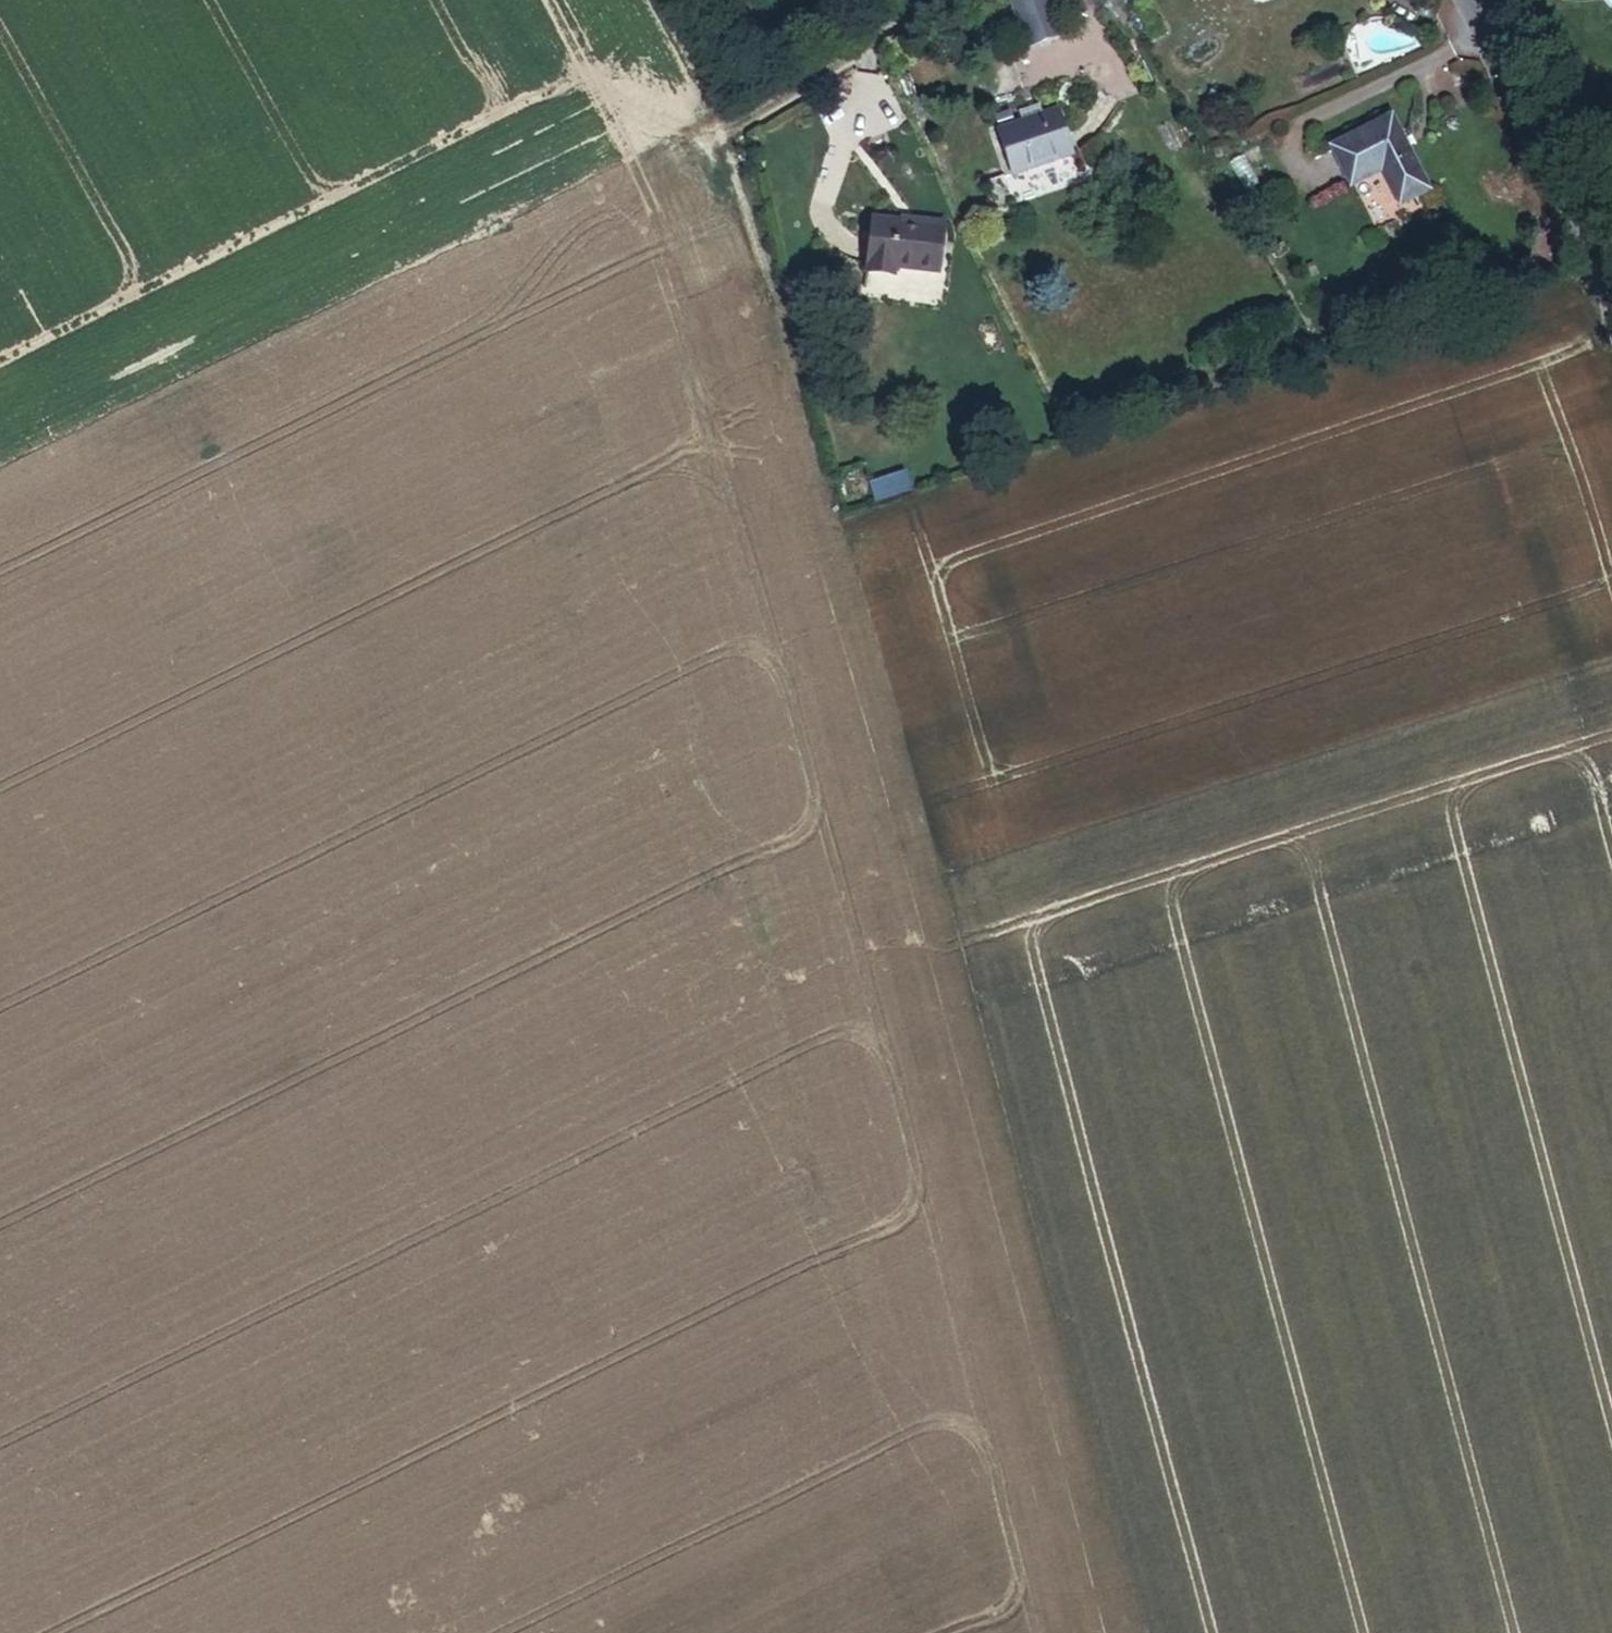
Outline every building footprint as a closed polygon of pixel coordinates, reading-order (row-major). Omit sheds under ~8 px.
[(1025,47),(1063,31),(1050,0),(1005,0),(1025,47)] [(1010,181),(1072,162),(1055,114),(995,136),(1010,181)] [(1397,199),(1425,186),(1392,115),(1332,146),(1348,178),(1378,165),(1397,199)] [(929,279),(935,235),(865,226),(859,273),(888,277),(889,273),(929,279)] [(868,510),(903,498),(895,475),(860,487),(868,510)]
